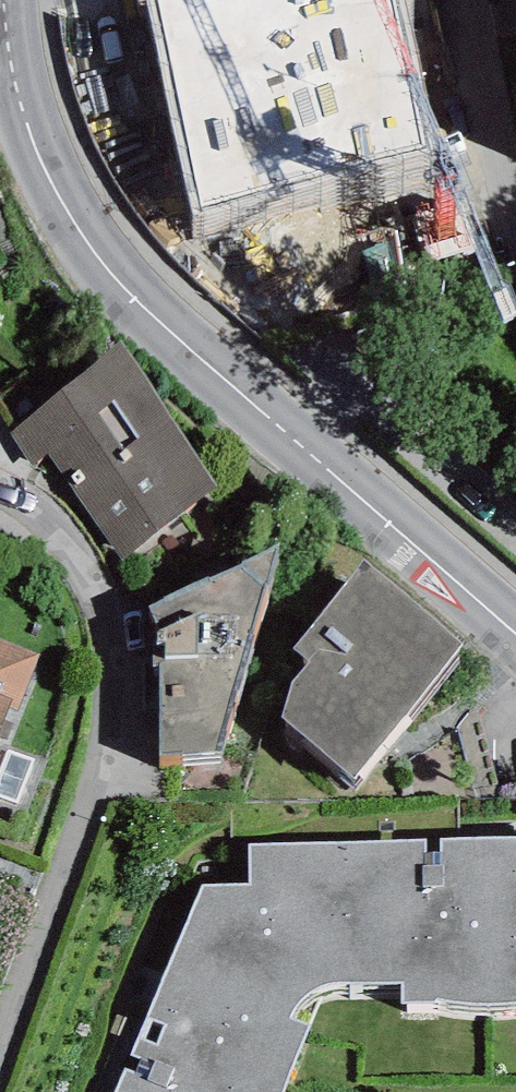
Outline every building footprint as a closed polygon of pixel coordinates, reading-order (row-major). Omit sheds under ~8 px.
[(194,214),(439,149),(404,0),(152,0),(194,214)] [(127,347),(7,434),(27,464),(45,453),(118,560),(218,487),(127,347)] [(277,590),(150,637),(162,665),(156,665),(156,691),(164,691),(160,782),(219,786),(277,590)] [(462,695),(364,606),(293,682),(311,697),(295,711),(282,748),(354,814),(462,695)] [(0,664),(0,807),(16,813),(34,769),(8,758),(40,681),(0,664)] [(250,865),(249,907),(203,905),(124,1091),(294,1091),(310,1055),(292,1047),(297,1038),(305,1027),(314,1022),(329,1015),(343,1014),(402,1012),(402,1035),(436,1036),(438,1029),(459,1034),(491,1036),(515,1034),(515,869),(486,869),(460,867),(442,864),(423,861),(250,865)]
